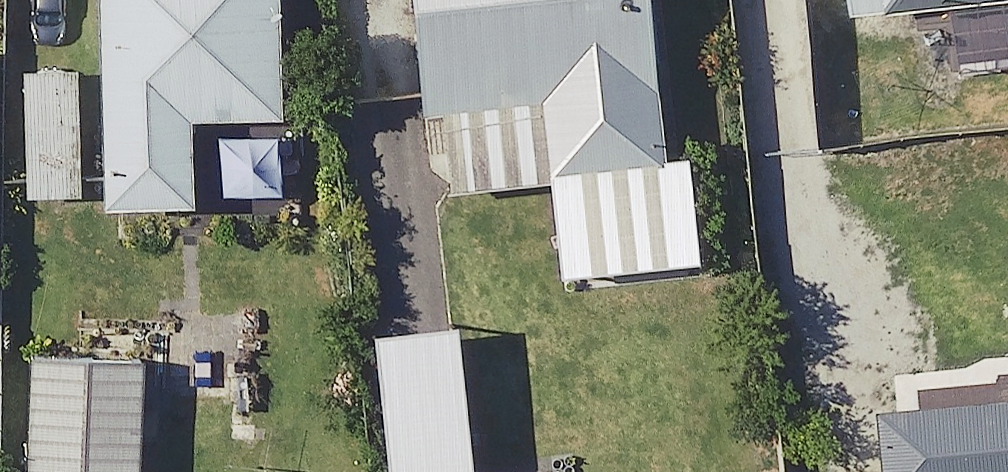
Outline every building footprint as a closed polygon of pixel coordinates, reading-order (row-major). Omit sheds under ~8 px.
[(126,219),(220,219),(304,220),(306,0),(127,0),(126,219)] [(689,163),(671,0),(434,0),(448,122),(466,120),(474,197),(572,186),(583,287),(722,272),(709,160),(689,163)] [(876,26),(1007,12),(1007,0),(873,0),(876,26)] [(101,76),(48,74),(43,202),(96,204),(101,76)] [(52,371),(49,471),(156,471),(158,421),(261,425),(264,306),(54,300),(52,371)] [(482,332),(395,342),(411,471),(582,471),(570,375),(489,385),(482,332)] [(912,419),(917,471),(1007,471),(1007,411),(912,419)]
